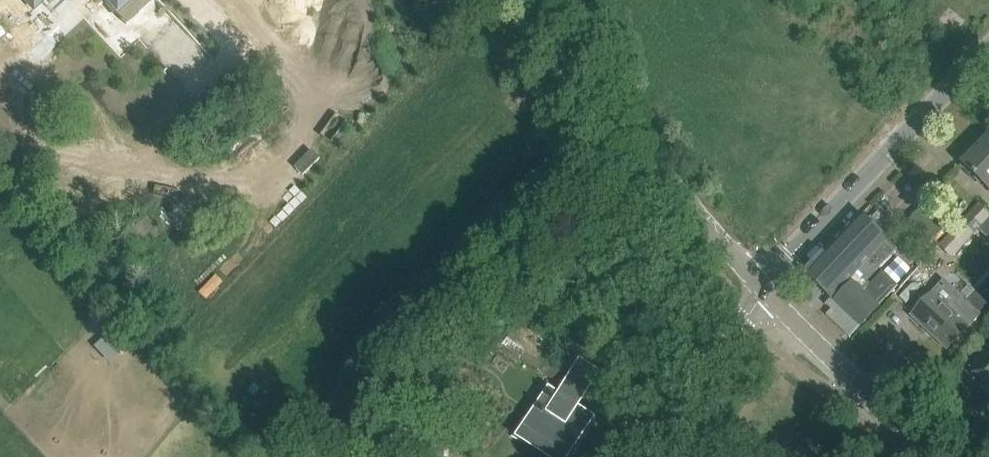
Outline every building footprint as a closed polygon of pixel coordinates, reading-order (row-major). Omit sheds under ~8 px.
[(0,4),(0,8),(20,29),(52,0),(4,0),(0,4)] [(82,9),(42,47),(52,57),(65,44),(66,46),(67,45),(104,84),(130,59),(114,42),(143,15),(133,4),(135,2),(133,0),(74,0),(82,9)] [(963,164),(988,189),(988,137),(963,164)] [(941,244),(953,256),(970,237),(973,240),(988,223),(988,215),(978,205),(941,244)] [(925,247),(944,229),(923,206),(904,223),(925,247)] [(897,249),(875,228),(860,214),(804,272),(831,298),(826,304),(832,309),(826,315),(849,337),(878,306),(898,285),(883,271),(870,285),(866,281),(897,249)] [(120,261),(129,253),(118,240),(109,248),(120,261)] [(947,349),(970,325),(980,315),(944,281),(911,315),(947,349)] [(967,368),(988,389),(988,345),(967,368)] [(549,388),(524,427),(568,455),(583,432),(593,417),(595,418),(596,416),(579,406),(578,405),(579,404),(560,392),(560,393),(559,392),(549,386),(547,388),(549,388)]
